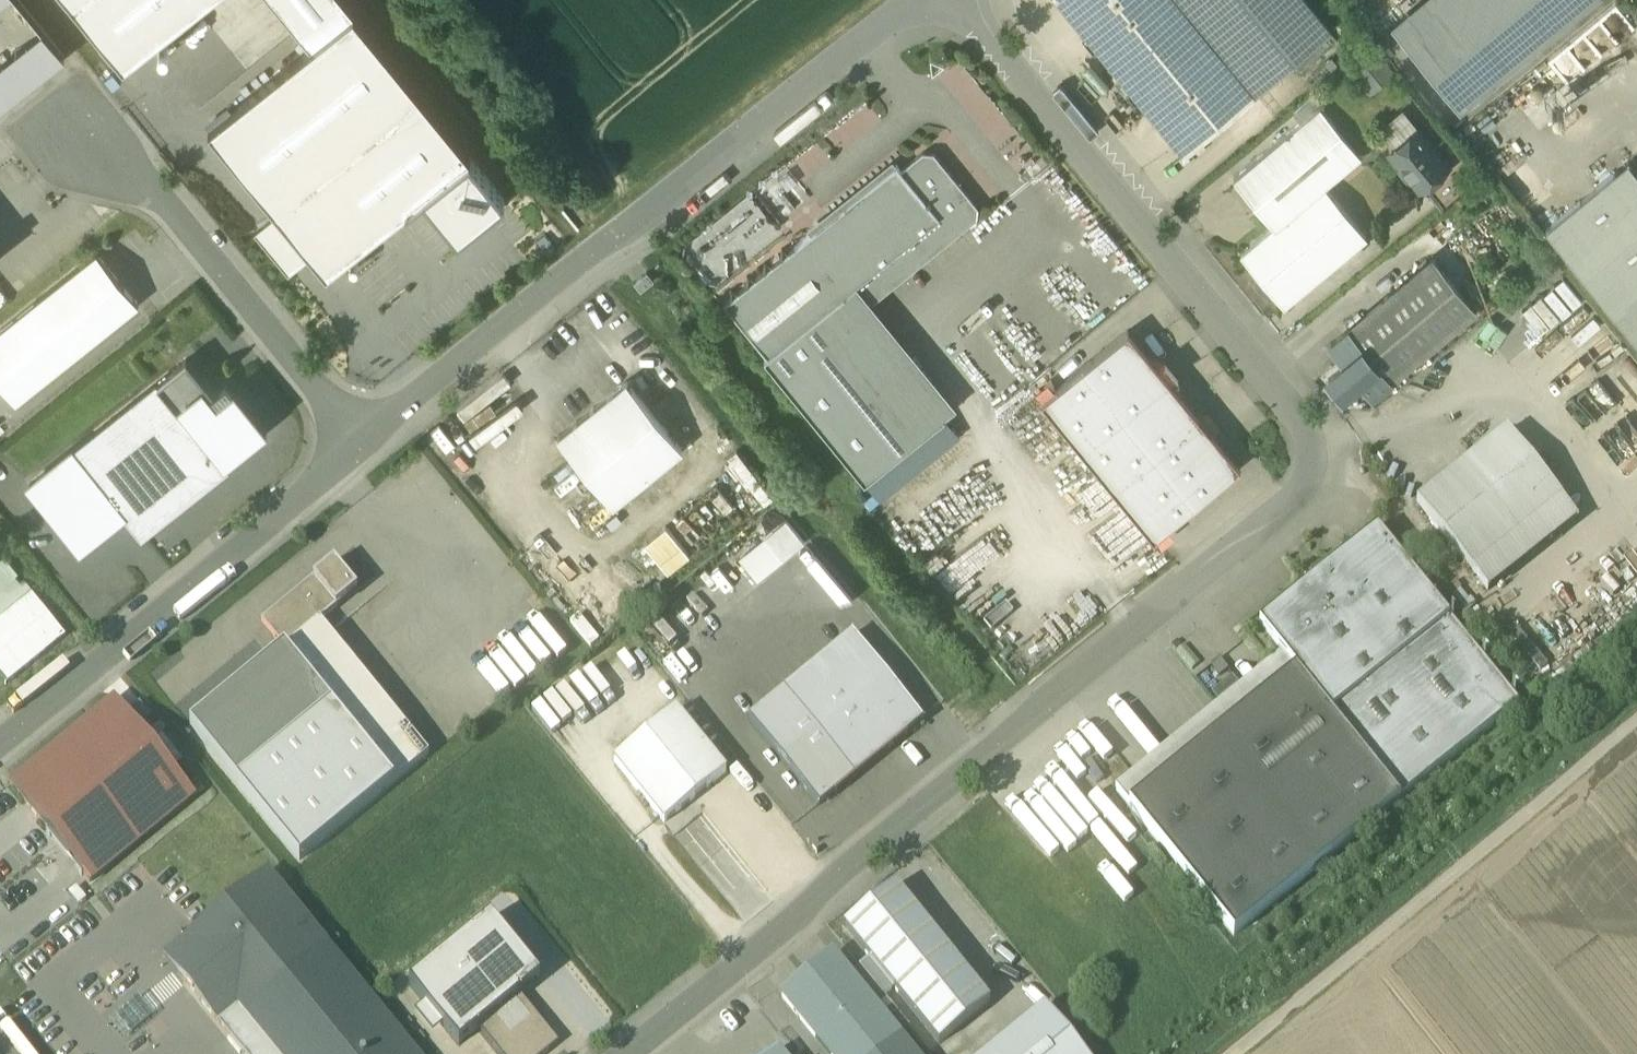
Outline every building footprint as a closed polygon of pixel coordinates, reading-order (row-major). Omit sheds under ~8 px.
[(123,65),(203,0),(70,0),(123,65)] [(343,0),(272,0),(310,46),(352,12),(343,0)] [(1181,0),(1062,0),(1183,148),(1254,90),(1218,46),(1181,0)] [(1218,46),(1275,0),(1181,0),(1218,46)] [(1309,0),(1275,0),(1218,46),(1254,90),(1331,27),(1309,0)] [(1450,0),(1415,0),(1390,21),(1403,38),(1450,0)] [(1459,106),(1590,0),(1450,0),(1403,38),(1459,106)] [(470,156),(352,12),(310,46),(208,129),(274,211),(308,253),(325,274),(423,195),(470,156)] [(0,63),(0,108),(64,56),(42,29),(0,63)] [(960,58),(943,73),(1002,144),(1019,130),(960,58)] [(1233,173),(1273,223),(1360,152),(1320,103),(1324,100),(1316,91),(1294,109),(1301,118),(1233,173)] [(868,101),(848,120),(862,135),(883,116),(868,101)] [(1418,124),(1396,143),(1406,156),(1401,160),(1399,164),(1406,173),(1411,172),(1418,182),(1446,159),(1418,124)] [(1390,147),(1401,160),(1406,156),(1396,143),(1390,147)] [(763,357),(864,480),(944,416),(850,300),(858,294),(862,299),(873,300),(976,216),(977,205),(933,151),(922,150),(900,168),(896,162),(794,245),(793,245),(789,248),(781,247),(780,255),(772,262),(764,261),(763,269),(755,276),(747,275),(746,283),(738,290),(730,289),(729,297),(723,301),(766,354),(763,357)] [(504,198),(470,156),(423,195),(457,237),(504,198)] [(1627,158),(1613,169),(1636,198),(1636,170),(1627,158)] [(1422,186),(1443,211),(1469,190),(1449,164),(1422,186)] [(1569,256),(1636,201),(1636,198),(1613,169),(1544,225),(1569,256)] [(1240,252),(1283,304),(1366,236),(1323,184),(1240,252)] [(1569,256),(1636,338),(1636,201),(1569,256)] [(288,269),(308,253),(274,211),(254,227),(288,269)] [(15,405),(138,305),(96,254),(0,332),(0,386),(15,405)] [(1347,328),(1389,380),(1475,310),(1433,259),(1347,328)] [(633,283),(640,292),(653,281),(646,272),(633,283)] [(958,404),(873,300),(862,299),(858,294),(850,300),(944,416),(958,404)] [(1040,398),(1152,536),(1239,466),(1179,393),(1145,350),(1127,328),(1040,398)] [(1362,381),(1372,394),(1389,380),(1347,328),(1330,342),(1340,355),(1332,362),(1335,365),(1327,372),(1343,390),(1350,384),(1353,388),(1362,381)] [(1158,354),(1145,350),(1179,393),(1180,387),(1179,378),(1175,370),(1168,360),(1158,354)] [(29,487),(79,549),(123,514),(139,534),(266,431),(232,390),(218,401),(185,360),(29,487)] [(556,437),(612,505),(681,449),(626,380),(556,437)] [(944,416),(864,480),(879,500),(959,435),(944,416)] [(1416,504),(1471,572),(1562,499),(1506,431),(1416,504)] [(1578,519),(1562,499),(1471,572),(1488,592),(1578,519)] [(764,537),(782,559),(804,541),(786,519),(764,537)] [(643,544),(667,573),(688,555),(665,526),(643,544)] [(1282,654),(1295,671),(1400,800),(1519,704),(1377,530),(1327,571),(1309,586),(1259,626),(1282,654)] [(756,579),(782,559),(764,537),(738,557),(756,579)] [(6,684),(65,636),(15,574),(18,572),(4,555),(0,559),(0,676),(6,684)] [(334,561),(312,579),(336,607),(357,590),(334,561)] [(1304,579),(1309,586),(1327,571),(1322,565),(1304,579)] [(320,620),(336,607),(312,579),(261,620),(284,648),(320,620)] [(429,754),(320,620),(284,648),(394,783),(429,754)] [(748,720),(818,807),(923,722),(852,636),(748,720)] [(299,859),(394,783),(284,648),(190,724),(299,859)] [(1282,654),(1241,687),(1254,703),(1295,671),(1282,654)] [(1234,934),(1400,800),(1295,671),(1254,703),(1241,687),(1217,707),(1230,723),(1129,805),(1234,934)] [(195,797),(172,769),(153,746),(115,699),(10,784),(51,834),(68,821),(107,868),(195,797)] [(1115,789),(1129,805),(1230,723),(1217,707),(1115,789)] [(614,762),(664,823),(726,773),(676,711),(614,762)] [(163,737),(153,746),(172,769),(182,761),(163,737)] [(1020,788),(1013,793),(1041,831),(1048,825),(1020,788)] [(68,821),(51,834),(90,882),(107,868),(68,821)] [(327,946),(327,947),(267,872),(181,943),(178,970),(186,980),(184,981),(184,982),(242,1053),(415,1053),(327,946)] [(895,886),(844,927),(869,958),(894,989),(939,1044),(990,1003),(895,886)] [(479,1030),(520,996),(540,980),(490,918),(409,985),(459,1046),(479,1030)] [(178,970),(181,943),(164,956),(184,981),(186,980),(178,970)] [(782,996),(798,1016),(849,975),(849,974),(833,955),(812,972),(807,971),(803,974),(803,979),(782,996)] [(859,966),(884,997),(894,989),(869,958),(859,966)] [(849,975),(874,1005),(884,997),(859,966),(849,974),(849,975)] [(849,975),(798,1016),(829,1053),(877,1053),(899,1036),(874,1005),(849,975)] [(479,1030),(499,1053),(546,1053),(549,1051),(551,1034),(520,996),(479,1030)] [(987,1053),(1082,1053),(1044,1008),(987,1053)] [(551,1034),(549,1051),(558,1044),(551,1034)] [(877,1053),(913,1053),(899,1036),(877,1053)]
